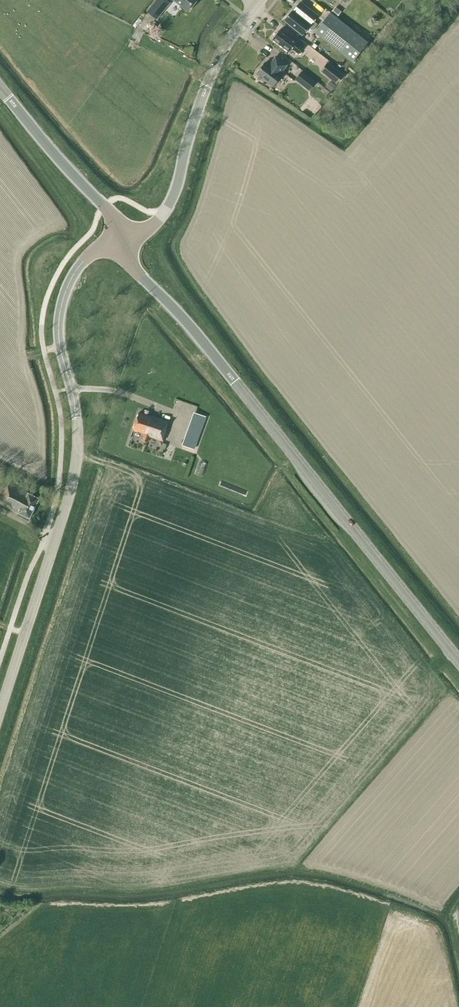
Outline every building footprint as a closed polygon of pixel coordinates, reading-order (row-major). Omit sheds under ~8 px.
[(147,11),(157,19),(170,2),(171,1),(171,0),(167,0),(156,0),(147,11)] [(188,11),(197,0),(175,0),(188,11)] [(313,21),(318,15),(301,2),(293,11),(292,11),(284,20),(302,34),(308,27),(312,30),(317,24),(313,21)] [(337,17),(341,11),(335,7),(331,12),(337,17)] [(352,62),(368,42),(330,12),(315,32),(352,62)] [(291,48),(299,53),(303,47),(296,42),(296,41),(280,29),(273,39),(289,51),(291,48)] [(265,63),(257,73),(273,86),(281,75),(280,74),(286,65),(276,57),(269,66),(265,63)] [(344,75),(328,62),(320,71),(337,84),(344,75)] [(295,80),(309,91),(316,83),(302,71),(295,80)] [(331,91),(335,85),(330,81),(325,87),(331,91)] [(311,117),(322,106),(313,97),(302,108),(311,117)] [(133,429),(145,433),(142,440),(147,442),(149,436),(163,441),(167,429),(166,429),(168,421),(151,415),(150,416),(139,413),(133,429)] [(183,444),(193,447),(205,416),(194,413),(183,444)] [(18,513),(29,518),(39,498),(9,483),(0,501),(0,503),(13,510),(14,508),(19,511),(18,513)]
